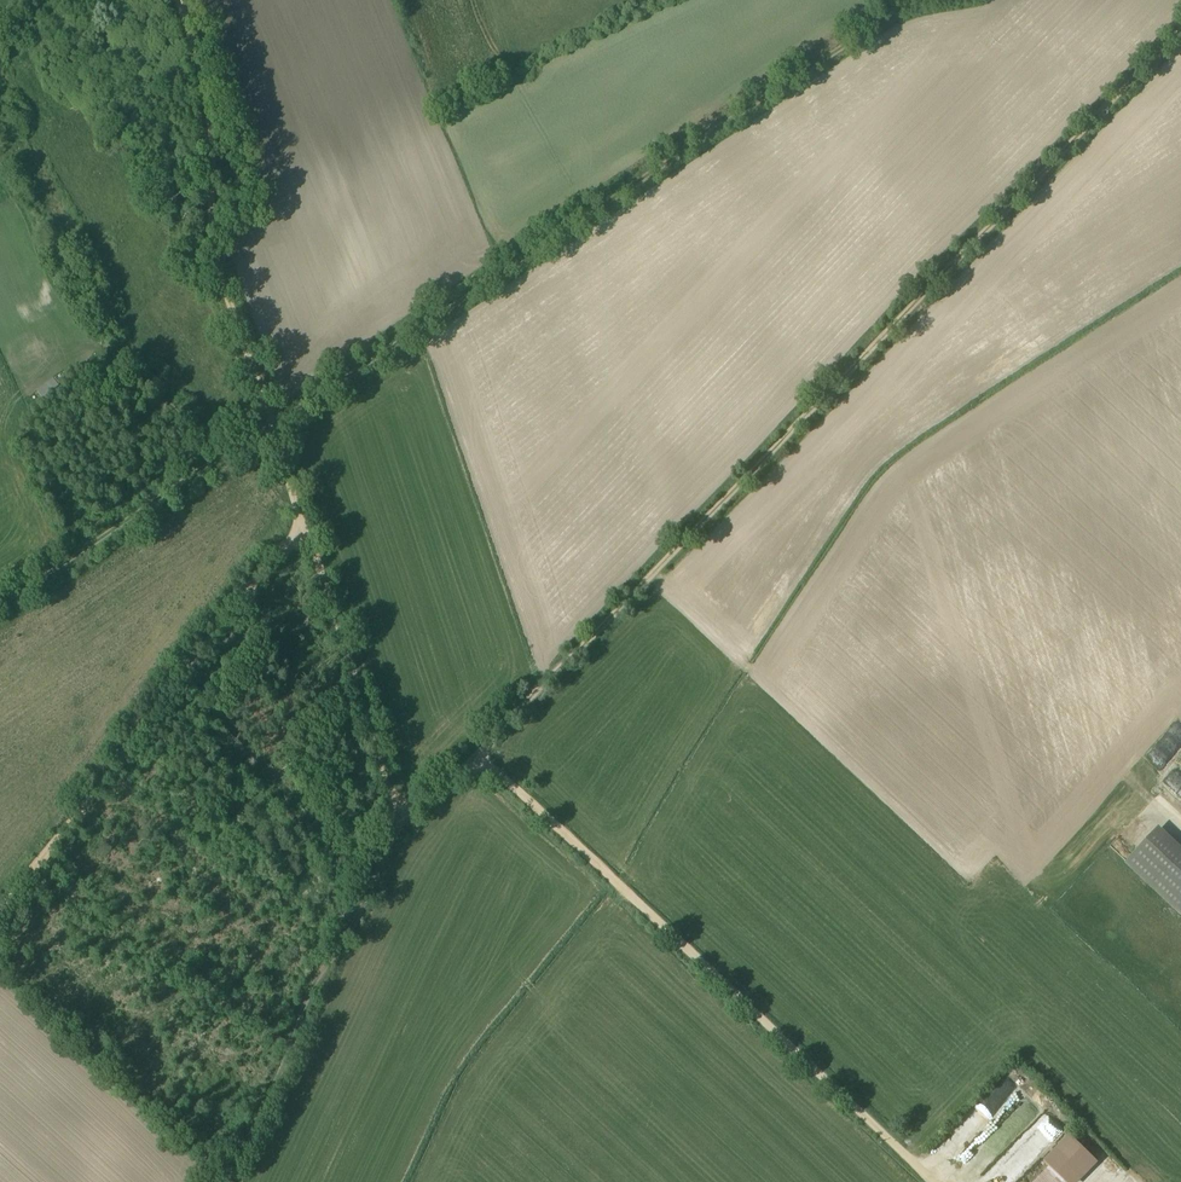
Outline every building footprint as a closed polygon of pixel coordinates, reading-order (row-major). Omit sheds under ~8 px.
[(1160,774),(1180,796),(1180,767),(1174,760),(1160,774)] [(1126,867),(1180,916),(1180,849),(1159,830),(1126,867)] [(1033,1181),(1078,1181),(1096,1163),(1066,1135),(1041,1162),(1047,1167),(1033,1181)]
